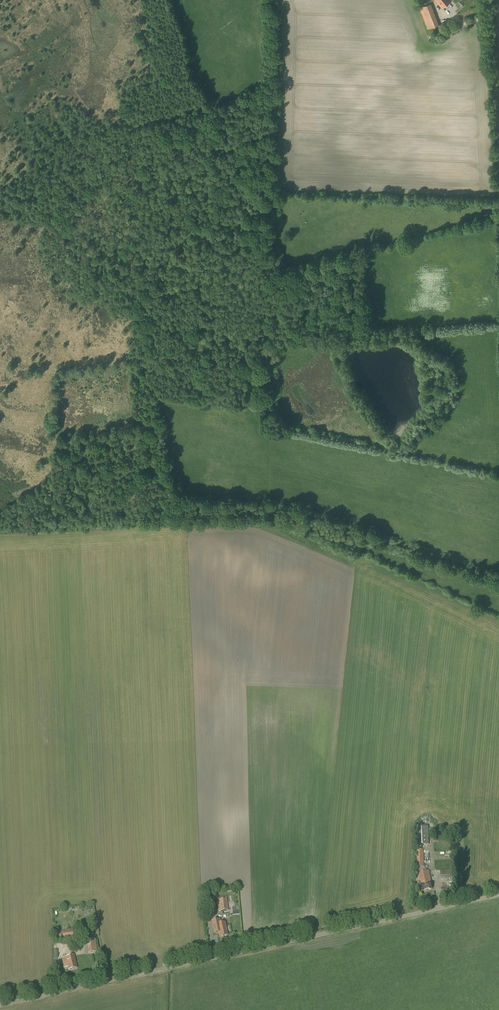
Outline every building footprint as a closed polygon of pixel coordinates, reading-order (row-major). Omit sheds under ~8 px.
[(431,3),(420,7),(428,28),(439,25),(431,3)] [(456,24),(445,28),(446,34),(451,32),(451,30),(457,28),(456,24)] [(155,474),(155,473),(155,471),(154,470),(153,469),(151,469),(150,469),(149,469),(148,470),(147,472),(147,473),(147,474),(148,476),(150,477),(152,477),(153,477),(154,475),(155,474)] [(428,826),(419,827),(415,827),(416,845),(429,845),(428,826)] [(423,849),(416,850),(416,867),(424,867),(423,849)] [(440,870),(441,879),(455,878),(454,870),(440,870)] [(427,871),(417,874),(421,887),(423,892),(432,889),(431,885),(432,885),(428,871),(427,871)] [(219,912),(228,910),(226,897),(218,898),(219,912)] [(211,921),(214,934),(219,933),(220,937),(228,935),(225,922),(221,923),(220,919),(211,921)] [(72,929),(62,931),(57,932),(58,941),(74,938),(72,929)] [(87,935),(87,933),(84,933),(84,934),(80,934),(80,935),(76,936),(77,941),(85,940),(85,937),(93,937),(93,934),(87,935)] [(97,952),(95,940),(88,941),(90,953),(97,952)] [(74,955),(66,957),(67,961),(63,962),(64,967),(68,966),(69,970),(77,968),(74,955)]
